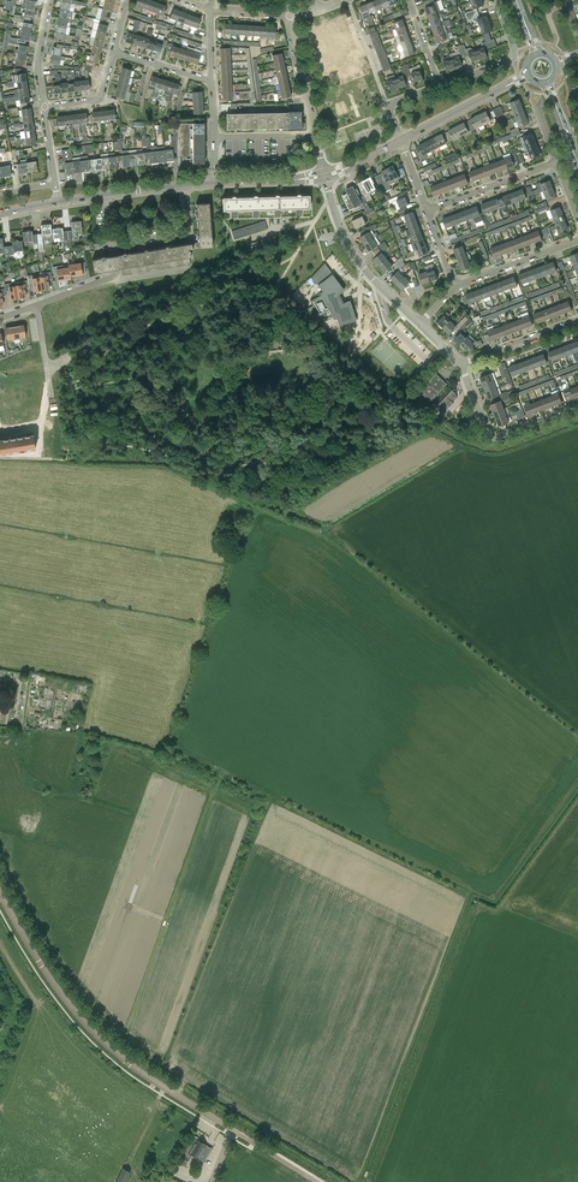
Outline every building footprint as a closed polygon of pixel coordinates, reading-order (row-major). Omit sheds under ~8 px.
[(22,6),(22,7),(26,8),(34,9),(36,1),(32,0),(27,0),(27,4),(23,3),(22,4),(21,4),(21,6),(22,6)] [(142,7),(149,10),(152,1),(150,0),(145,0),(142,7)] [(376,10),(383,8),(380,0),(376,0),(373,1),(376,10)] [(390,5),(391,8),(393,8),(394,6),(394,4),(397,3),(396,0),(388,0),(390,5)] [(483,5),(482,3),(484,2),(483,0),(474,0),(471,1),(474,10),(465,13),(467,17),(478,13),(476,8),(483,5)] [(114,3),(105,1),(103,8),(112,11),(114,3)] [(152,1),(149,10),(156,12),(159,3),(152,1)] [(366,4),(370,13),(376,10),(373,1),(366,4)] [(425,8),(427,15),(437,12),(440,10),(437,1),(425,5),(426,8),(425,8)] [(69,11),(70,7),(74,7),(75,4),(71,3),(61,2),(60,9),(69,11)] [(159,3),(156,12),(163,15),(166,6),(159,3)] [(366,4),(359,6),(363,15),(364,18),(367,17),(369,21),(372,20),(371,16),(370,13),(366,4)] [(24,16),(33,17),(34,9),(26,8),(25,12),(22,12),(22,15),(24,16)] [(112,11),(103,8),(101,16),(100,20),(107,22),(108,18),(110,19),(112,11)] [(177,20),(180,11),(173,8),(170,18),(177,20)] [(430,22),(439,19),(441,18),(440,14),(441,14),(441,13),(448,11),(447,8),(440,10),(437,12),(427,15),(430,22)] [(60,9),(59,17),(68,19),(71,19),(73,11),(69,11),(60,9)] [(180,11),(177,20),(183,23),(187,14),(180,11)] [(480,26),(489,23),(491,22),(490,17),(488,18),(487,15),(480,17),(478,13),(467,17),(468,20),(473,19),(474,22),(477,22),(479,27),(480,26)] [(187,14),(183,23),(190,25),(194,16),(187,14)] [(194,16),(190,25),(197,28),(201,19),(194,16)] [(66,26),(68,19),(59,17),(57,25),(66,26)] [(430,22),(432,29),(450,22),(449,19),(443,21),(442,18),(441,18),(439,19),(430,22)] [(125,41),(132,44),(135,35),(136,31),(135,31),(138,20),(135,19),(132,30),(128,28),(127,32),(128,33),(125,41)] [(396,29),(405,26),(403,19),(394,22),(395,26),(392,27),(392,28),(388,29),(389,31),(393,30),(396,29)] [(22,30),(31,32),(32,23),(23,22),(22,30)] [(432,29),(435,35),(447,31),(446,26),(451,25),(450,22),(432,29)] [(491,22),(489,23),(480,26),(479,27),(480,26),(483,34),(485,42),(487,45),(496,42),(494,38),(491,40),(488,32),(492,30),(491,27),(493,27),(491,22)] [(97,30),(106,33),(108,25),(99,23),(97,30)] [(231,34),(232,24),(224,23),(224,33),(231,34)] [(56,32),(65,34),(66,26),(57,25),(56,32)] [(405,26),(396,29),(398,36),(407,33),(405,26)] [(268,27),(268,36),(275,37),(275,40),(279,40),(280,32),(275,32),(276,27),(268,27)] [(442,44),(447,42),(450,41),(449,38),(446,39),(445,36),(448,34),(448,33),(452,32),(453,32),(452,29),(447,31),(435,35),(437,42),(441,41),(442,44)] [(18,30),(17,38),(16,41),(19,42),(24,43),(25,40),(29,40),(31,32),(22,30),(18,30)] [(95,38),(104,40),(106,33),(97,30),(95,38)] [(65,34),(56,32),(54,40),(64,42),(65,34)] [(192,38),(193,38),(201,41),(202,37),(195,34),(195,35),(188,32),(187,36),(192,38)] [(407,33),(398,36),(395,37),(396,41),(394,41),(395,45),(410,40),(407,33)] [(139,46),(142,37),(135,35),(132,44),(139,46)] [(146,48),(149,39),(142,37),(139,46),(146,48)] [(157,37),(156,41),(153,50),(160,52),(162,46),(165,47),(167,40),(157,37)] [(104,40),(95,38),(93,45),(102,48),(104,40)] [(153,50),(156,41),(149,39),(146,48),(153,50)] [(412,46),(410,40),(395,45),(394,45),(395,48),(398,46),(399,51),(412,46)] [(52,55),(61,56),(62,48),(66,48),(72,49),(78,50),(78,47),(71,46),(56,43),(56,47),(53,46),(52,55)] [(176,57),(179,48),(175,47),(175,45),(169,43),(167,50),(170,51),(169,55),(176,57)] [(480,59),(476,50),(473,51),(472,48),(470,47),(466,49),(464,44),(461,45),(465,57),(469,55),(472,62),(480,59)] [(18,53),(26,54),(28,46),(19,45),(18,53)] [(91,53),(100,55),(102,48),(93,45),(91,53)] [(451,59),(455,68),(463,65),(460,58),(461,58),(465,57),(461,45),(457,47),(458,51),(450,54),(451,59)] [(415,53),(412,46),(399,51),(396,52),(397,54),(401,53),(403,57),(405,56),(406,57),(415,53)] [(221,55),(230,55),(230,47),(220,48),(221,55)] [(476,50),(480,59),(487,57),(484,47),(476,50)] [(179,48),(176,57),(183,59),(186,50),(179,48)] [(186,50),(183,59),(190,61),(193,52),(186,50)] [(193,52),(190,61),(197,64),(200,54),(193,52)] [(26,54),(18,53),(16,61),(25,63),(26,54)] [(100,55),(91,53),(89,61),(86,60),(85,64),(92,66),(93,62),(98,63),(100,55)] [(274,62),(283,60),(281,53),(272,55),(274,62)] [(455,68),(451,59),(450,54),(448,55),(447,57),(443,58),(447,71),(455,68)] [(61,56),(52,55),(51,63),(54,64),(63,65),(64,57),(61,56)] [(283,60),(274,62),(275,69),(285,67),(283,60)] [(415,82),(424,79),(421,70),(422,70),(420,64),(417,65),(417,66),(410,68),(408,64),(404,65),(409,76),(413,75),(415,82)] [(407,85),(404,78),(409,76),(404,65),(401,66),(404,75),(403,75),(396,78),(395,78),(399,88),(407,85)] [(120,74),(129,77),(131,70),(122,67),(120,74)] [(285,67),(275,69),(277,77),(286,75),(285,67)] [(22,68),(15,68),(16,74),(12,75),(13,81),(13,82),(17,82),(26,80),(25,73),(22,73),(22,68)] [(75,91),(74,81),(74,78),(73,78),(72,72),(71,72),(71,70),(67,70),(67,73),(69,74),(71,73),(71,78),(71,82),(67,82),(68,92),(75,91)] [(118,81),(127,84),(128,84),(129,77),(120,74),(118,81)] [(391,90),(399,88),(395,78),(396,78),(394,74),(387,77),(388,81),(391,90)] [(286,75),(277,77),(278,84),(288,82),(286,75)] [(156,87),(158,78),(151,76),(147,88),(153,90),(151,96),(154,96),(156,91),(154,90),(156,86),(156,87)] [(163,89),(165,80),(158,78),(156,87),(163,89)] [(90,89),(89,79),(81,80),(83,90),(90,89)] [(18,89),(27,87),(26,80),(17,82),(18,89)] [(83,90),(81,80),(74,81),(75,91),(83,90)] [(165,80),(163,89),(165,89),(164,93),(167,94),(165,100),(168,101),(169,95),(168,94),(172,82),(165,80)] [(116,89),(126,91),(128,84),(127,84),(118,81),(116,89)] [(68,92),(67,82),(60,83),(61,92),(68,92)] [(179,84),(172,82),(168,94),(169,95),(168,101),(170,101),(173,92),(177,93),(179,84)] [(288,82),(278,84),(280,91),(289,89),(288,82)] [(61,92),(60,83),(52,84),(53,93),(61,92)] [(27,87),(18,89),(19,96),(28,95),(27,87)] [(126,91),(116,89),(114,96),(124,98),(126,91)] [(289,89),(280,91),(282,98),(291,96),(289,89)] [(192,99),(202,99),(202,91),(192,92),(192,99)] [(232,92),(222,92),(223,100),(232,99),(232,92)] [(20,103),(29,102),(28,95),(19,96),(16,96),(16,98),(10,99),(10,98),(4,99),(4,102),(20,100),(20,103)] [(202,99),(192,99),(193,103),(190,104),(190,107),(203,106),(202,99)] [(513,110),(522,106),(523,106),(521,102),(520,102),(519,99),(510,102),(513,110)] [(231,113),(226,113),(227,129),(288,128),(287,112),(237,113),(237,103),(231,103),(231,105),(230,106),(230,107),(230,108),(230,109),(230,110),(230,111),(231,112),(231,113)] [(203,113),(203,106),(190,107),(188,107),(189,114),(191,114),(203,113)] [(513,110),(515,117),(516,117),(525,113),(524,109),(523,109),(522,106),(513,110)] [(22,117),(32,115),(30,108),(21,109),(22,117)] [(107,110),(108,120),(108,123),(110,123),(110,129),(113,129),(112,123),(111,123),(110,119),(115,119),(114,109),(107,110)] [(108,120),(107,110),(99,111),(101,121),(108,120)] [(490,110),(486,111),(478,115),(483,124),(489,121),(491,124),(497,121),(495,118),(494,118),(494,117),(496,116),(493,110),(491,112),(490,110)] [(101,121),(99,111),(92,112),(93,121),(101,121)] [(300,111),(288,111),(288,128),(289,128),(302,128),(301,117),(300,117),(300,111)] [(79,114),(80,123),(81,127),(82,127),(82,132),(83,132),(84,139),(83,139),(84,142),(88,142),(88,139),(87,139),(86,132),(85,132),(84,126),(88,126),(87,122),(86,113),(79,114)] [(527,121),(527,120),(528,120),(527,116),(526,116),(525,113),(516,117),(515,117),(512,118),(514,123),(517,121),(518,124),(520,127),(528,123),(527,121)] [(80,123),(79,114),(72,115),(73,124),(80,123)] [(23,123),(33,122),(32,115),(22,117),(23,123)] [(73,124),(72,115),(65,116),(66,125),(66,129),(68,128),(68,134),(71,134),(70,128),(73,128),(73,124)] [(483,124),(478,115),(471,119),(468,121),(472,130),(479,126),(481,130),(485,128),(483,124)] [(66,125),(65,116),(57,117),(58,126),(66,125)] [(456,126),(461,136),(472,130),(468,121),(464,123),(464,122),(456,126)] [(25,131),(34,129),(33,122),(23,123),(20,124),(20,125),(21,128),(22,128),(22,127),(24,127),(25,131)] [(178,140),(178,150),(178,156),(186,156),(186,158),(193,159),(193,163),(200,163),(200,164),(206,164),(206,123),(178,123),(178,140)] [(461,136),(456,126),(448,130),(449,131),(445,132),(450,141),(461,136)] [(26,138),(35,136),(34,129),(25,131),(26,138)] [(507,139),(521,134),(519,131),(511,134),(506,136),(507,139)] [(434,137),(439,147),(450,141),(445,132),(442,134),(442,133),(434,137)] [(526,143),(535,140),(536,139),(534,136),(533,136),(532,133),(523,136),(526,143)] [(35,136),(26,138),(27,145),(36,144),(35,136)] [(439,147),(434,137),(426,141),(431,151),(433,154),(436,152),(434,149),(439,147)] [(120,161),(122,161),(123,167),(131,166),(129,150),(128,150),(122,151),(121,138),(117,139),(117,141),(118,149),(121,154),(121,155),(119,156),(120,161)] [(165,150),(167,161),(174,160),(173,150),(178,150),(178,140),(171,140),(172,149),(165,150)] [(535,140),(526,143),(528,150),(537,147),(538,147),(537,143),(536,143),(535,140)] [(416,148),(420,156),(422,160),(429,156),(427,153),(431,151),(426,141),(419,145),(419,146),(416,148)] [(148,158),(150,158),(151,163),(159,162),(157,148),(156,145),(150,146),(150,152),(147,152),(148,158)] [(157,148),(159,162),(167,161),(165,150),(164,147),(157,148)] [(537,147),(528,150),(531,158),(540,154),(541,154),(539,150),(537,147)] [(131,166),(138,165),(136,150),(136,149),(129,150),(131,166)] [(145,158),(148,158),(147,152),(142,153),(142,149),(136,150),(138,165),(146,164),(145,158)] [(71,150),(62,151),(63,159),(58,160),(59,165),(65,164),(66,174),(74,173),(73,167),(73,162),(73,161),(71,150)] [(517,164),(521,163),(518,155),(520,154),(519,152),(518,153),(517,150),(512,152),(514,156),(517,164)] [(80,161),(82,172),(89,171),(89,165),(91,165),(91,159),(88,160),(88,155),(80,156),(80,161)] [(117,162),(120,161),(119,156),(108,157),(110,168),(118,167),(117,162)] [(504,159),(507,168),(514,165),(511,156),(504,159)] [(102,169),(110,168),(108,157),(101,158),(102,169)] [(95,170),(102,169),(101,158),(91,159),(91,165),(94,165),(95,170)] [(456,164),(457,166),(462,164),(461,161),(460,158),(452,161),(454,165),(456,164)] [(507,168),(504,159),(497,161),(501,170),(507,168)] [(27,162),(28,172),(38,171),(36,161),(27,162)] [(82,172),(80,161),(73,162),(73,167),(74,173),(82,172)] [(501,170),(497,161),(490,164),(494,173),(501,170)] [(28,172),(27,162),(17,164),(19,174),(28,172)] [(494,173),(490,164),(483,167),(487,176),(494,173)] [(0,167),(2,177),(11,175),(9,165),(0,167)] [(375,177),(381,189),(383,193),(391,189),(387,181),(396,176),(397,179),(400,177),(396,170),(395,171),(392,166),(382,171),(382,173),(375,177)] [(487,176),(483,167),(476,169),(480,178),(487,176)] [(431,169),(425,171),(424,171),(427,177),(433,174),(432,170),(431,169)] [(480,178),(476,169),(469,172),(473,181),(480,178)] [(458,176),(461,185),(468,183),(465,174),(458,176)] [(361,181),(365,188),(361,190),(366,199),(365,200),(366,202),(367,201),(372,199),(369,192),(376,189),(374,184),(374,183),(371,176),(361,181)] [(461,185),(458,176),(451,179),(454,188),(461,185)] [(454,188),(451,179),(447,180),(446,178),(443,179),(444,182),(447,190),(454,188)] [(552,183),(551,183),(550,180),(545,182),(545,180),(537,183),(538,187),(536,190),(532,191),(530,186),(526,188),(529,196),(543,191),(553,187),(552,183)] [(437,184),(441,193),(447,190),(444,182),(437,184)] [(441,193),(437,184),(433,186),(432,183),(429,184),(434,196),(441,193)] [(350,210),(356,207),(358,210),(364,207),(358,195),(359,194),(356,189),(355,189),(353,185),(345,189),(347,193),(342,196),(350,210)] [(555,190),(554,190),(553,187),(543,191),(546,198),(547,198),(548,201),(556,198),(555,195),(555,194),(556,194),(555,190)] [(516,191),(520,200),(527,198),(523,189),(516,191)] [(509,194),(513,203),(520,200),(516,191),(509,194)] [(400,208),(398,209),(399,213),(406,210),(404,206),(408,204),(406,200),(408,199),(405,192),(397,196),(398,199),(396,200),(400,208)] [(289,196),(289,209),(310,208),(310,195),(300,195),(300,194),(297,194),(297,195),(289,196)] [(502,196),(506,205),(513,203),(509,194),(502,196)] [(244,210),(266,209),(266,196),(257,197),(257,195),(254,195),(254,197),(244,197),(244,210)] [(289,209),(289,196),(279,196),(279,195),(275,195),(275,196),(266,196),(266,209),(289,209)] [(223,211),(244,210),(244,197),(236,197),(236,196),(232,196),(232,197),(223,198),(223,211)] [(499,208),(506,205),(502,196),(496,199),(499,208)] [(489,202),(492,210),(499,208),(496,199),(489,202)] [(546,201),(537,204),(532,206),(534,210),(539,208),(547,205),(546,201)] [(492,210),(489,202),(482,204),(485,213),(486,213),(491,211),(492,210)] [(197,217),(198,226),(211,224),(209,203),(196,204),(197,213),(195,213),(196,217),(197,217)] [(547,205),(539,208),(534,210),(535,213),(548,208),(547,205)] [(477,206),(470,209),(473,218),(475,223),(482,221),(477,206)] [(561,210),(560,206),(550,210),(553,217),(563,214),(563,213),(562,209),(561,210)] [(463,211),(466,220),(473,218),(470,209),(463,211)] [(406,222),(416,218),(413,211),(404,215),(406,222)] [(456,214),(459,223),(466,220),(463,211),(456,214)] [(449,216),(453,225),(459,223),(456,214),(449,216)] [(563,214),(553,217),(556,225),(565,221),(566,221),(565,217),(564,217),(563,214)] [(366,224),(363,216),(352,221),(356,229),(366,224)] [(453,225),(449,216),(442,219),(446,228),(453,225)] [(416,218),(406,222),(409,229),(418,225),(416,218)] [(71,222),(72,231),(67,231),(68,239),(78,238),(77,231),(82,231),(81,221),(71,222)] [(568,228),(569,228),(567,224),(566,224),(565,221),(556,225),(549,227),(545,228),(548,237),(552,235),(550,230),(552,229),(553,230),(557,229),(559,232),(568,228)] [(41,225),(42,234),(37,234),(38,242),(40,262),(43,261),(42,251),(44,251),(43,239),(53,238),(53,234),(52,234),(51,224),(41,225)] [(199,247),(213,246),(211,224),(198,226),(198,235),(197,235),(197,238),(199,238),(199,242),(199,247)] [(418,225),(409,229),(406,230),(408,237),(411,235),(412,236),(421,232),(418,225)] [(54,238),(63,237),(64,240),(68,239),(67,231),(63,231),(63,227),(53,228),(53,234),(53,238),(54,238)] [(496,233),(497,236),(501,235),(499,232),(500,231),(498,228),(492,231),(493,234),(496,233)] [(471,232),(470,229),(463,232),(464,234),(465,238),(472,235),(471,232)] [(532,233),(535,242),(542,239),(539,230),(532,233)] [(23,242),(33,241),(34,243),(38,242),(37,234),(33,235),(33,231),(22,232),(23,242)] [(360,237),(364,244),(373,239),(376,237),(374,233),(370,234),(369,231),(360,237)] [(421,232),(412,236),(414,243),(423,239),(421,232)] [(456,233),(448,236),(451,243),(458,241),(457,237),(456,233)] [(525,235),(528,244),(535,242),(532,233),(525,235)] [(518,238),(521,247),(528,244),(525,235),(518,238)] [(4,247),(4,255),(9,254),(8,246),(4,246),(3,237),(0,238),(0,248),(4,247)] [(404,238),(401,239),(398,241),(400,248),(405,246),(406,246),(404,238)] [(511,241),(514,250),(521,247),(518,238),(511,241)] [(377,246),(373,239),(364,244),(369,251),(377,246)] [(414,251),(417,249),(426,246),(423,239),(414,243),(411,244),(414,251)] [(12,241),(13,245),(8,246),(9,254),(14,254),(13,251),(23,250),(22,240),(12,241)] [(504,243),(507,250),(508,252),(514,250),(511,241),(504,243)] [(186,258),(189,257),(191,257),(190,249),(189,243),(177,245),(180,259),(182,258),(186,258)] [(497,246),(499,250),(501,255),(508,252),(507,250),(504,243),(497,246)] [(180,259),(177,245),(169,247),(169,246),(165,246),(166,247),(156,249),(158,262),(161,262),(164,261),(168,260),(171,260),(175,259),(178,259),(180,259)] [(456,256),(465,252),(463,248),(462,245),(459,247),(453,249),(456,256)] [(406,249),(405,246),(400,248),(399,248),(401,255),(405,254),(408,253),(407,249),(406,249)] [(426,246),(417,249),(419,256),(429,253),(426,246)] [(499,250),(497,246),(490,249),(494,258),(501,255),(499,250)] [(157,262),(158,262),(156,249),(148,250),(147,249),(144,249),(144,251),(135,252),(137,266),(139,265),(143,265),(146,264),(150,263),(153,263),(157,262)] [(459,263),(468,259),(466,255),(469,254),(468,251),(465,252),(456,256),(459,263)] [(132,266),(136,266),(137,266),(135,252),(126,254),(126,252),(123,253),(123,254),(113,256),(116,269),(121,268),(125,267),(128,267),(132,266)] [(379,265),(387,259),(382,252),(374,259),(379,265)] [(409,258),(407,258),(405,254),(401,255),(405,264),(410,262),(409,258)] [(101,256),(101,258),(92,259),(94,272),(111,270),(116,269),(113,256),(105,257),(105,256),(101,256)] [(402,256),(393,264),(396,267),(403,260),(402,256)] [(557,260),(560,267),(563,266),(566,265),(563,258),(557,260)] [(387,259),(379,265),(384,272),(392,265),(387,259)] [(468,259),(459,263),(461,270),(470,266),(468,259)] [(403,260),(396,267),(398,270),(405,264),(403,260)] [(547,264),(550,273),(557,270),(554,261),(547,264)] [(81,263),(74,264),(76,275),(83,274),(81,263)] [(540,267),(543,276),(550,273),(547,264),(540,267)] [(63,268),(62,265),(52,267),(54,275),(57,275),(58,281),(65,280),(63,268)] [(439,266),(426,271),(430,281),(438,278),(437,275),(441,273),(439,266)] [(533,269),(536,278),(543,276),(540,267),(533,269)] [(526,272),(529,281),(536,278),(533,269),(526,272)] [(398,271),(390,278),(396,284),(404,276),(400,273),(398,271)] [(430,281),(426,271),(418,274),(422,284),(430,281)] [(52,279),(51,272),(46,273),(47,276),(40,277),(39,277),(41,289),(43,289),(43,290),(47,289),(49,288),(48,280),(52,279)] [(529,281),(526,272),(519,274),(522,283),(529,281)] [(321,295),(319,296),(310,301),(313,305),(303,310),(305,312),(315,322),(320,319),(322,322),(332,317),(334,319),(336,318),(339,325),(356,320),(350,301),(342,303),(337,295),(344,290),(332,274),(318,285),(322,291),(320,293),(321,295)] [(41,289),(39,277),(40,277),(39,276),(32,277),(32,275),(27,276),(28,280),(28,283),(33,282),(34,288),(34,291),(36,290),(36,291),(40,291),(40,290),(41,289)] [(404,276),(396,284),(403,290),(410,282),(404,276)] [(507,279),(510,288),(518,285),(514,276),(507,279)] [(500,282),(504,291),(510,288),(507,279),(500,282)] [(25,292),(25,288),(26,288),(29,287),(28,283),(28,280),(16,282),(18,298),(20,298),(20,299),(24,298),(24,297),(26,297),(25,292)] [(10,291),(10,295),(11,299),(13,299),(13,300),(17,299),(17,298),(18,298),(16,282),(4,284),(5,289),(5,291),(8,291),(10,291)] [(493,284),(497,293),(504,291),(500,282),(493,284)] [(487,287),(490,296),(497,293),(493,284),(487,287)] [(480,289),(483,298),(490,296),(487,287),(480,289)] [(473,292),(476,301),(483,298),(480,289),(473,292)] [(465,303),(469,302),(469,304),(476,301),(473,292),(466,295),(462,297),(464,303),(465,303)] [(562,304),(565,313),(572,310),(569,301),(562,304)] [(460,310),(463,307),(458,302),(454,305),(460,310)] [(565,313),(562,304),(555,306),(558,315),(565,313)] [(558,315),(555,306),(548,309),(551,318),(558,315)] [(551,318),(548,309),(541,311),(544,320),(551,318)] [(544,320),(541,311),(534,314),(537,323),(544,320)] [(447,312),(444,315),(437,322),(443,328),(450,320),(447,317),(449,314),(447,312)] [(522,318),(526,327),(533,325),(529,316),(522,318)] [(465,323),(467,321),(464,318),(457,325),(460,328),(465,323)] [(526,327),(522,318),(515,321),(519,330),(526,327)] [(450,320),(443,328),(449,334),(456,326),(450,320)] [(505,335),(512,333),(508,323),(509,323),(507,320),(500,323),(501,326),(502,326),(505,335)] [(519,330),(515,321),(509,323),(508,323),(512,333),(519,330)] [(460,345),(467,337),(464,334),(466,331),(464,329),(468,326),(465,323),(460,328),(462,330),(454,339),(460,345)] [(502,326),(501,326),(498,328),(496,324),(493,325),(495,329),(498,338),(505,335),(502,326)] [(24,325),(18,326),(20,340),(26,339),(24,325)] [(12,327),(14,340),(20,339),(20,340),(18,326),(12,327)] [(13,340),(14,340),(12,327),(5,328),(7,339),(13,338),(13,340)] [(491,340),(498,338),(495,329),(488,331),(491,340)] [(474,338),(472,341),(467,337),(460,345),(466,350),(473,343),(476,346),(482,344),(481,339),(477,341),(474,338)] [(93,338),(86,342),(89,346),(95,342),(93,338)] [(572,353),(577,351),(577,347),(576,342),(569,344),(572,353)] [(562,347),(566,356),(572,353),(569,344),(562,347)] [(555,349),(559,358),(566,356),(562,347),(555,349)] [(559,358),(555,349),(548,352),(552,361),(559,358)] [(537,356),(540,365),(547,363),(544,354),(537,356)] [(530,359),(533,368),(540,365),(537,356),(530,359)] [(523,362),(526,371),(533,368),(530,359),(523,362)] [(516,364),(519,373),(526,371),(523,362),(516,364)] [(519,373),(516,364),(509,367),(512,376),(519,373)] [(502,378),(506,376),(503,369),(502,366),(498,367),(498,366),(495,367),(497,370),(499,369),(502,378)] [(507,368),(503,369),(506,376),(508,383),(512,382),(507,368)] [(480,377),(483,384),(493,381),(496,380),(493,372),(480,377)] [(430,401),(447,384),(436,374),(429,382),(428,381),(426,383),(427,384),(420,391),(430,401)] [(485,392),(496,388),(493,381),(483,384),(485,392)] [(454,401),(457,398),(453,388),(451,388),(449,388),(436,402),(436,404),(440,407),(446,410),(449,407),(448,406),(453,401),(454,401)] [(496,388),(485,392),(488,399),(499,395),(496,388)] [(573,398),(570,389),(563,392),(566,401),(573,398)] [(551,396),(555,405),(562,402),(559,393),(551,396)] [(555,405),(551,396),(545,398),(548,408),(555,405)] [(548,408),(545,398),(538,401),(541,410),(548,408)] [(493,412),(503,408),(501,400),(490,404),(493,412)] [(541,410),(538,401),(531,404),(534,413),(541,410)] [(534,413),(531,404),(524,406),(527,415),(534,413)] [(503,408),(493,412),(496,419),(506,415),(503,408)] [(509,422),(507,418),(511,417),(510,414),(506,415),(496,419),(499,426),(500,425),(501,427),(504,426),(504,424),(509,422)] [(18,436),(0,439),(0,454),(35,448),(33,434),(22,436),(18,436)] [(211,1148),(206,1145),(203,1143),(204,1140),(192,1133),(190,1135),(193,1137),(185,1150),(186,1150),(183,1155),(189,1159),(192,1154),(198,1158),(203,1161),(211,1148)] [(186,1166),(188,1161),(181,1158),(179,1163),(186,1166)] [(115,1181),(125,1181),(130,1172),(131,1171),(123,1167),(115,1181)]
